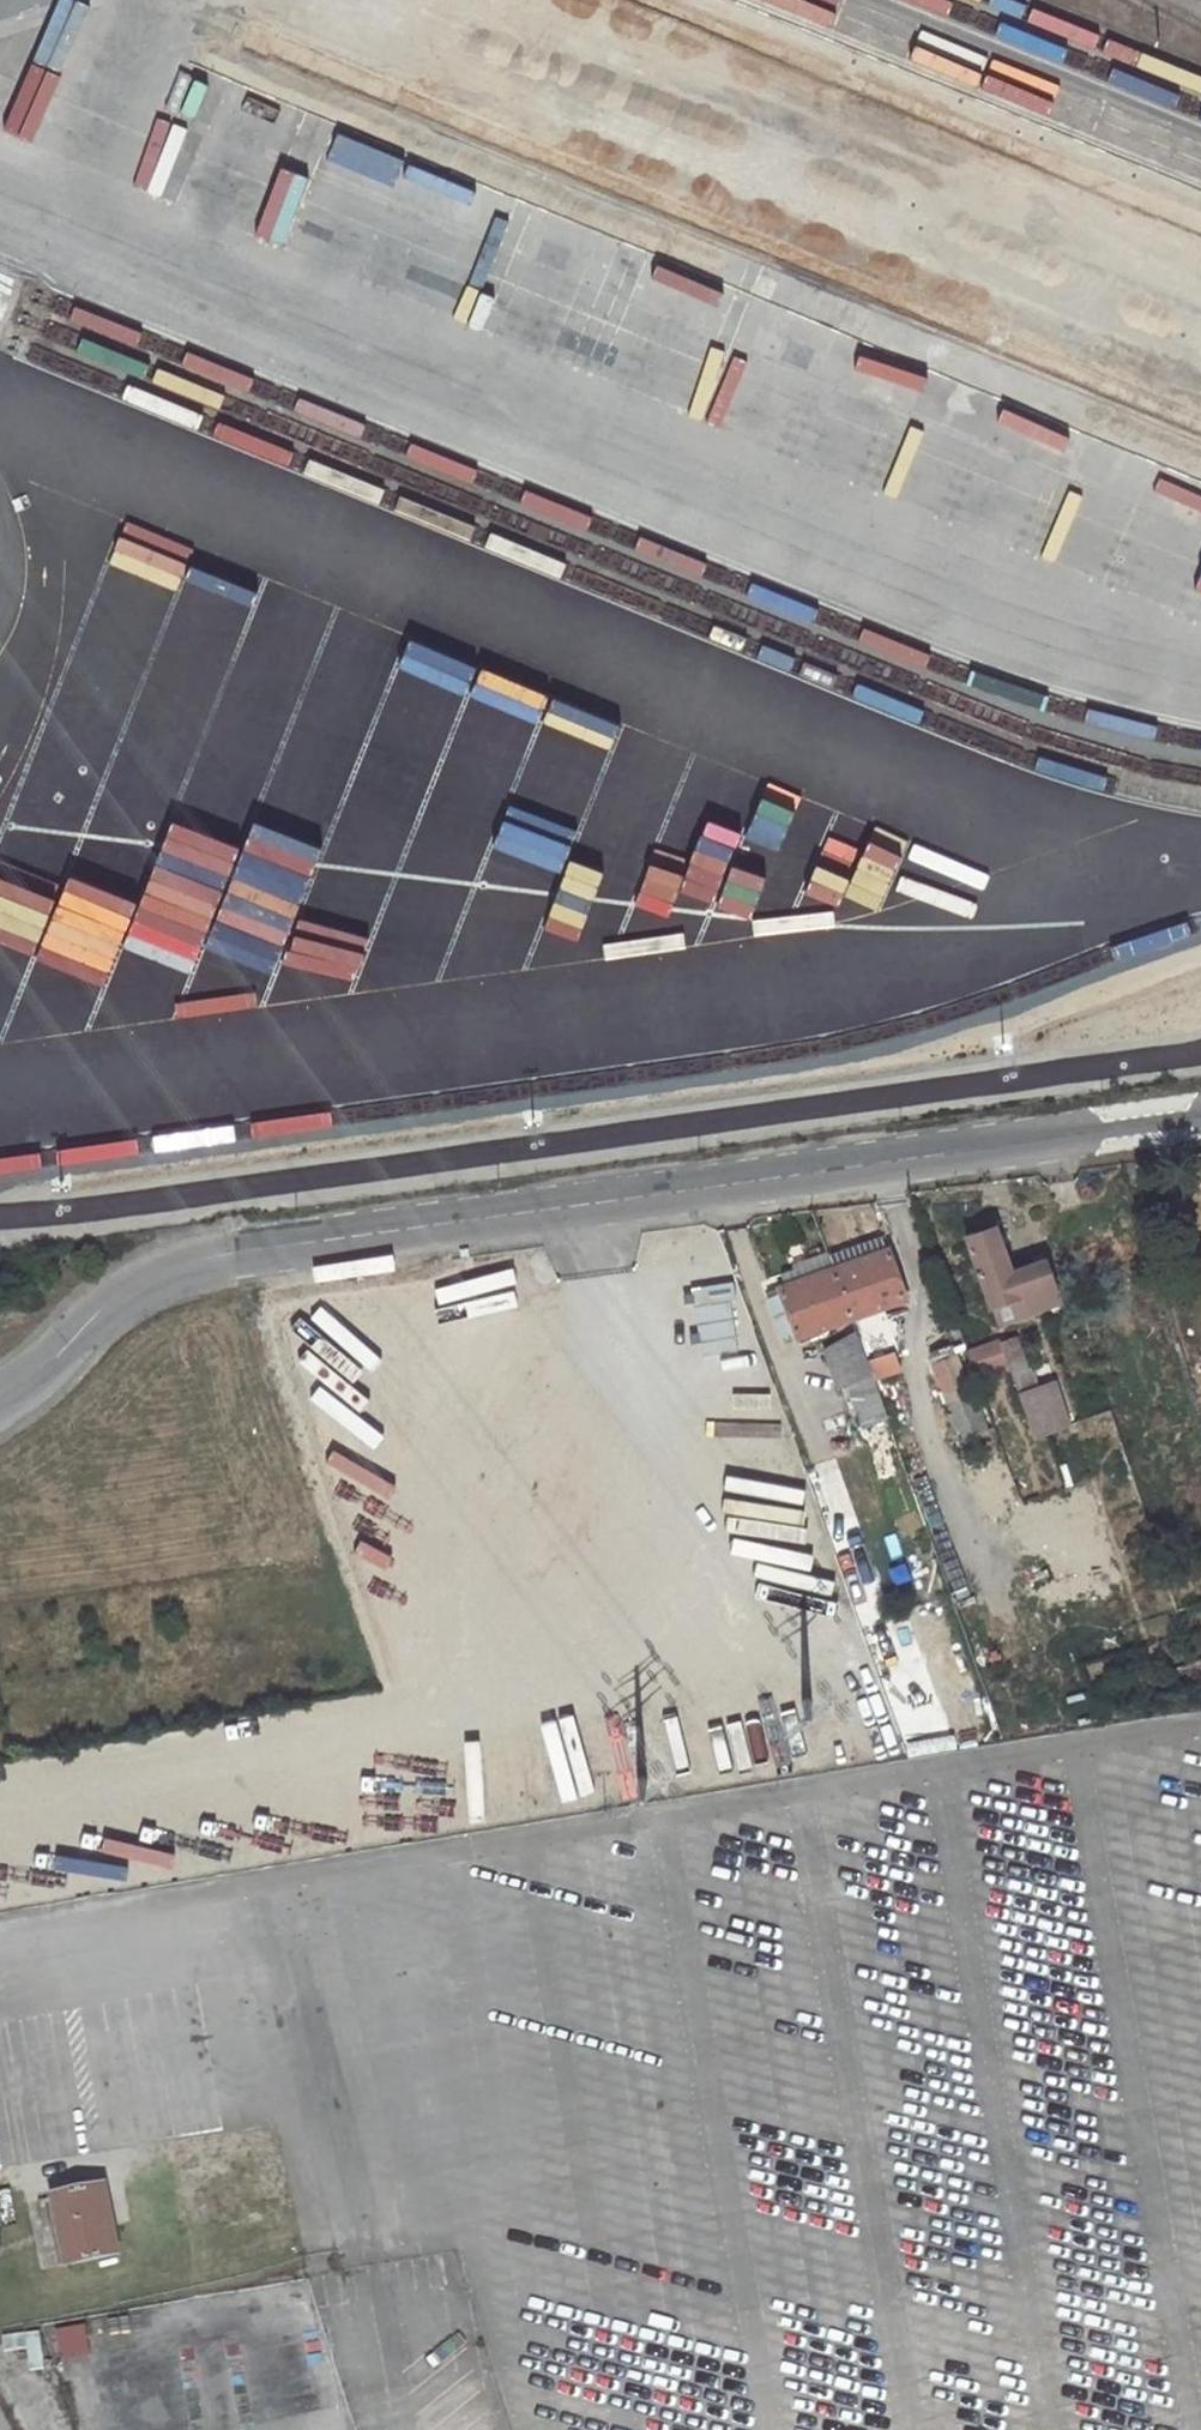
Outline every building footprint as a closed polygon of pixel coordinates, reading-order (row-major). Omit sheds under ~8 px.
[(1010,1270),(994,1226),(965,1236),(990,1301),(1015,1292),(1021,1310),(1047,1301),(1034,1262),(1010,1270)] [(826,1258),(848,1319),(900,1301),(903,1300),(886,1251),(882,1252),(878,1240),(826,1258)] [(797,1337),(848,1319),(826,1258),(824,1252),(799,1260),(801,1266),(778,1274),(783,1286),(779,1287),(782,1296),(765,1301),(779,1339),(795,1333),(797,1337)] [(993,1320),(1021,1310),(1015,1292),(990,1301),(986,1303),(993,1320)] [(892,1371),(877,1331),(855,1339),(869,1378),(892,1371)] [(951,1332),(930,1340),(964,1441),(987,1432),(951,1332)] [(1007,1360),(1029,1419),(1035,1436),(1070,1424),(1054,1383),(1040,1388),(1032,1368),(1026,1370),(1013,1337),(1001,1342),(1007,1360)] [(855,1339),(825,1349),(838,1386),(848,1383),(857,1408),(877,1402),(869,1378),(855,1339)] [(977,1370),(1007,1360),(1001,1342),(1000,1340),(970,1351),(977,1370)] [(877,1402),(857,1408),(863,1425),(882,1418),(877,1402)] [(102,2186),(50,2196),(62,2261),(114,2250),(102,2186)] [(49,2356),(42,2359),(45,2366),(52,2363),(49,2356)]
